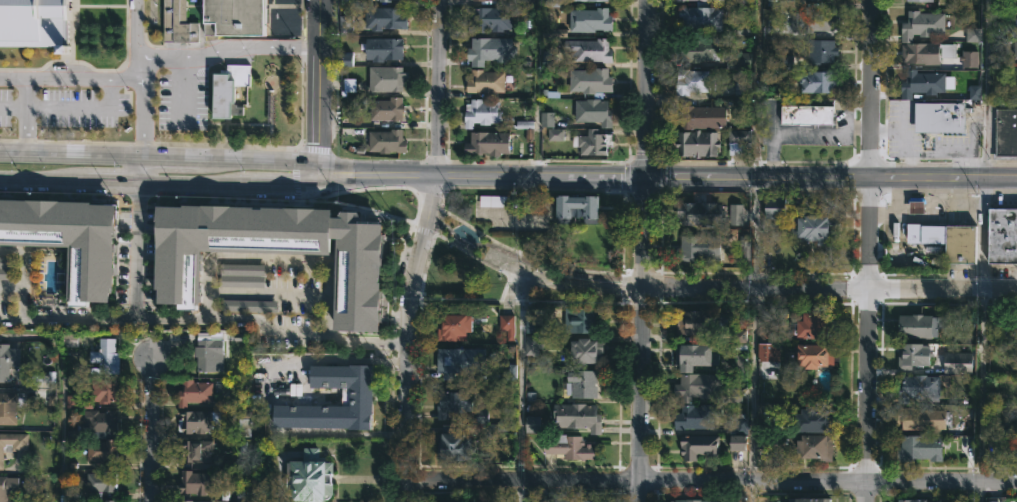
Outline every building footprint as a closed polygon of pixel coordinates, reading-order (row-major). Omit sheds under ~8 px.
[(70,43),(0,42),(0,0),(71,0),(70,43)] [(164,42),(164,0),(186,0),(186,23),(199,23),(199,43),(173,43),(173,42),(164,42)] [(203,24),(203,0),(263,0),(263,37),(215,37),(215,35),(204,35),(204,24),(203,24)] [(707,2),(707,8),(722,9),(722,32),(678,31),(678,10),(682,10),(682,8),(695,8),(695,2),(707,2)] [(402,8),(402,14),(406,14),(406,29),(381,29),(381,32),(370,32),(370,28),(358,27),(358,16),(364,16),(364,8),(402,8)] [(503,30),(502,32),(490,32),(490,30),(484,30),(484,33),(467,33),(467,20),(471,20),(471,8),(511,8),(511,30),(503,30)] [(608,8),(608,15),(612,15),(611,32),(594,30),(594,33),(569,32),(569,10),(596,11),(596,8),(608,8)] [(834,11),(834,14),(839,14),(838,30),(813,31),(813,33),(801,33),(801,37),(766,37),(766,22),(791,20),(791,13),(801,13),(801,11),(812,11),(812,10),(834,11)] [(919,11),(919,13),(944,14),(944,35),(931,35),(931,38),(919,37),(919,35),(912,35),(912,43),(900,43),(900,23),(907,23),(907,11),(919,11)] [(980,28),(966,28),(966,42),(980,42),(980,28)] [(401,48),(401,61),(382,60),(382,63),(371,63),(371,60),(364,60),(364,51),(360,51),(360,45),(365,45),(365,38),(402,39),(401,48)] [(511,39),(511,47),(516,47),(515,60),(495,61),(495,58),(484,58),(483,66),(470,66),(470,59),(466,59),(467,46),(470,46),(470,38),(511,39)] [(834,39),(834,45),(838,45),(838,54),(834,54),(834,61),(819,61),(819,63),(802,63),(802,38),(834,39)] [(608,48),(608,49),(612,49),(612,63),(602,63),(602,62),(564,62),(564,41),(596,41),(596,39),(608,39),(608,48)] [(698,62),(698,64),(675,62),(676,41),(719,41),(719,62),(698,62)] [(939,44),(955,44),(955,58),(939,58),(939,65),(908,65),(908,61),(902,61),(901,45),(906,45),(906,44),(939,44)] [(977,68),(978,51),(962,51),(962,68),(977,68)] [(250,85),(230,85),(230,103),(235,103),(235,106),(242,106),(242,115),(231,114),(231,118),(209,117),(211,73),(226,73),(227,64),(250,65),(250,75),(250,85)] [(402,68),(401,73),(408,73),(408,87),(401,87),(401,92),(360,90),(361,68),(402,68)] [(483,68),(483,70),(504,71),(504,91),(493,91),(493,93),(482,93),(482,91),(466,91),(466,79),(470,79),(470,68),(483,68)] [(833,68),(833,75),(837,76),(837,85),(833,85),(833,92),(801,91),(801,83),(797,83),(797,73),(802,73),(802,70),(826,71),(826,68),(833,68)] [(608,69),(607,77),(612,77),(612,93),(595,93),(595,95),(568,92),(569,70),(594,71),(594,69),(608,69)] [(916,70),(916,73),(945,73),(945,77),(954,77),(954,90),(945,90),(945,93),(936,93),(936,96),(925,96),(925,93),(923,93),(923,99),(901,101),(900,82),(906,82),(905,70),(916,70)] [(708,72),(708,78),(711,78),(710,86),(708,86),(708,91),(688,90),(688,94),(677,93),(677,91),(675,91),(675,71),(708,72)] [(969,99),(980,99),(981,86),(969,86),(969,99)] [(395,95),(395,98),(401,98),(401,105),(407,105),(407,122),(398,122),(398,119),(369,119),(369,99),(389,99),(389,95),(395,95)] [(482,98),(482,101),(497,100),(497,110),(500,110),(500,122),(489,122),(489,124),(479,124),(479,122),(473,122),(473,128),(464,128),(465,103),(470,103),(470,98),(482,98)] [(599,100),(608,101),(607,110),(611,111),(611,129),(599,128),(600,122),(574,122),(574,100),(599,100)] [(701,104),(701,106),(713,106),(713,122),(707,122),(707,127),(692,127),(692,126),(690,126),(690,129),(680,129),(680,126),(676,126),(677,108),(681,108),(681,104),(701,104)] [(965,133),(915,133),(915,104),(965,104),(965,133)] [(833,125),(833,106),(781,106),(781,124),(833,125)] [(996,110),(1016,110),(1016,160),(992,160),(992,154),(995,154),(996,110)] [(553,127),(554,112),(541,112),(541,127),(553,127)] [(391,120),(391,128),(401,128),(401,139),(406,139),(406,150),(388,150),(388,152),(368,151),(368,130),(375,130),(375,120),(391,120)] [(564,129),(548,129),(548,141),(563,141),(564,129)] [(597,129),(597,135),(604,135),(604,140),(606,140),(605,156),(579,156),(580,148),(571,147),(572,136),(587,136),(587,129),(597,129)] [(716,131),(716,140),(721,141),(721,146),(717,146),(716,154),(699,154),(699,157),(674,153),(674,142),(677,142),(677,130),(694,131),(694,129),(700,129),(700,131),(716,131)] [(749,154),(728,154),(727,130),(751,129),(751,154),(749,154)] [(509,131),(509,153),(500,152),(500,155),(489,154),(489,152),(481,152),(481,154),(463,154),(463,142),(469,142),(470,130),(509,131)] [(594,194),(594,195),(597,195),(596,222),(583,222),(583,217),(571,217),(571,222),(557,222),(557,217),(555,217),(555,195),(558,195),(558,193),(585,195),(585,194),(594,194)] [(784,216),(784,219),(765,218),(765,196),(785,196),(784,216)] [(69,240),(68,306),(116,307),(117,201),(0,201),(0,240),(69,240)] [(715,202),(715,203),(722,203),(722,224),(677,224),(676,203),(681,203),(681,201),(694,201),(694,203),(715,202)] [(910,214),(924,213),(924,201),(910,202),(910,214)] [(742,225),(743,204),(730,204),(729,225),(742,225)] [(988,207),(1016,207),(1016,262),(988,262),(988,207)] [(152,208),(149,302),(200,303),(201,250),(336,253),(335,335),(390,336),(393,213),(152,208)] [(820,213),(820,214),(837,215),(835,229),(831,229),(830,238),(806,238),(803,236),(791,236),(791,217),(804,216),(804,214),(810,214),(810,213),(820,213)] [(921,222),(921,225),(976,224),(976,263),(946,263),(946,243),(907,243),(907,222),(921,222)] [(720,235),(720,256),(718,256),(718,260),(708,260),(708,257),(693,257),(693,260),(675,260),(675,247),(680,247),(680,241),(678,241),(678,235),(720,235)] [(597,332),(564,331),(565,307),(597,307),(597,332)] [(528,332),(546,332),(545,309),(528,309),(528,332)] [(719,331),(719,335),(685,335),(685,333),(677,333),(677,310),(719,310),(719,331)] [(466,313),(471,314),(471,331),(466,331),(466,340),(437,340),(437,314),(441,314),(441,313),(466,313)] [(514,314),(513,340),(506,340),(506,330),(499,330),(499,314),(514,314)] [(834,320),(833,333),(826,333),(826,338),(803,340),(797,339),(797,336),(794,336),(794,325),(797,325),(797,321),(803,322),(803,314),(827,314),(827,320),(834,320)] [(939,326),(938,336),(933,336),(933,338),(899,337),(899,314),(939,316),(939,326)] [(747,344),(747,330),(735,330),(735,344),(747,344)] [(219,332),(219,339),(222,339),(222,347),(214,347),(214,370),(196,370),(196,356),(193,356),(193,346),(196,346),(197,332),(219,332)] [(543,335),(543,348),(537,348),(537,355),(525,354),(525,334),(543,335)] [(113,338),(113,355),(117,355),(117,371),(112,373),(98,373),(98,368),(96,368),(96,362),(98,362),(98,360),(89,360),(89,352),(97,352),(97,337),(113,338)] [(590,337),(590,339),(602,341),(601,357),(597,357),(596,362),(569,362),(569,352),(565,352),(565,345),(570,345),(570,339),(578,339),(578,337),(590,337)] [(779,343),(779,361),(757,361),(758,342),(779,343)] [(829,343),(834,344),(834,364),(832,364),(832,367),(805,367),(805,365),(801,365),(801,357),(798,357),(798,353),(794,353),(794,345),(797,345),(797,342),(829,343)] [(7,382),(0,382),(0,343),(7,343),(7,347),(18,347),(18,363),(7,363),(7,382)] [(712,344),(711,351),(718,351),(717,364),(713,364),(713,366),(692,364),(692,372),(679,372),(679,364),(675,364),(675,344),(680,344),(680,343),(712,344)] [(923,344),(923,350),(930,350),(930,364),(912,366),(912,370),(898,370),(898,345),(902,345),(902,344),(923,344)] [(454,372),(454,379),(442,379),(442,372),(436,372),(436,348),(485,348),(485,372),(454,372)] [(972,373),(943,373),(944,352),(972,352),(972,373)] [(371,366),(370,429),(349,428),(349,430),(347,430),(347,427),(271,426),(271,405),(348,405),(349,387),(308,387),(308,364),(347,365),(347,362),(371,363),(371,366)] [(262,365),(261,404),(249,404),(251,365),(262,365)] [(597,373),(597,397),(571,397),(571,382),(567,382),(567,372),(572,372),(572,370),(597,370),(597,373)] [(721,373),(720,396),(711,396),(711,398),(699,399),(699,396),(693,396),(693,402),(677,402),(677,395),(673,395),(674,382),(679,383),(679,373),(721,373)] [(926,374),(926,376),(940,376),(940,401),(909,401),(909,404),(898,404),(898,385),(901,385),(903,376),(926,374)] [(117,379),(117,385),(120,385),(120,394),(116,394),(116,401),(108,401),(108,403),(96,403),(96,401),(89,401),(90,378),(117,379)] [(192,379),(192,382),(211,382),(211,402),(186,401),(186,407),(177,407),(177,390),(180,390),(181,379),(192,379)] [(449,390),(449,391),(471,391),(471,410),(464,410),(464,412),(447,411),(447,419),(436,419),(436,399),(438,399),(438,390),(449,390)] [(15,424),(0,424),(0,392),(24,393),(24,402),(24,406),(15,406),(15,424)] [(585,403),(596,403),(596,414),(601,414),(601,434),(589,434),(590,427),(555,427),(555,416),(553,416),(553,403),(585,403)] [(721,404),(721,416),(713,416),(713,428),(674,429),(674,412),(681,412),(681,404),(694,404),(694,406),(700,406),(700,404),(721,404)] [(828,408),(828,410),(833,410),(832,431),(795,431),(795,413),(801,413),(801,408),(806,408),(806,405),(820,406),(820,408),(828,408)] [(913,407),(913,409),(946,409),(946,429),(944,429),(944,434),(932,435),(932,429),(903,429),(903,433),(897,433),(897,407),(913,407)] [(114,409),(114,413),(116,413),(116,419),(113,419),(113,421),(115,421),(115,431),(111,431),(111,438),(91,438),(91,431),(87,431),(87,422),(77,422),(78,410),(96,409),(96,412),(103,412),(103,409),(114,409)] [(250,409),(250,418),(252,418),(252,430),(250,430),(250,437),(237,437),(237,409),(250,409)] [(211,411),(219,411),(219,430),(204,430),(204,433),(195,433),(195,430),(191,430),(191,433),(177,433),(177,419),(182,419),(182,416),(179,416),(180,411),(211,411)] [(744,413),(744,417),(748,417),(747,434),(729,433),(729,413),(744,413)] [(526,432),(541,432),(540,416),(525,416),(526,432)] [(451,424),(451,432),(464,432),(464,437),(470,437),(469,458),(463,458),(463,460),(435,458),(436,433),(441,432),(441,424),(451,424)] [(2,469),(0,469),(0,433),(27,433),(27,450),(2,452),(2,469)] [(565,434),(581,435),(581,439),(583,439),(583,445),(581,444),(581,446),(585,446),(585,443),(591,443),(591,446),(595,446),(595,458),(585,458),(585,460),(580,460),(580,459),(564,458),(564,453),(563,453),(563,456),(555,456),(555,453),(542,453),(542,440),(554,440),(554,434),(565,434)] [(827,434),(833,435),(832,461),(820,461),(820,457),(801,457),(801,452),(797,452),(797,439),(801,439),(801,434),(827,434)] [(719,435),(719,456),(697,453),(697,460),(683,460),(683,454),(681,454),(681,446),(680,446),(680,435),(719,435)] [(730,450),(746,450),(747,436),(731,435),(730,450)] [(942,435),(941,461),(931,461),(931,458),(914,458),(914,462),(896,461),(896,446),(901,446),(901,435),(942,435)] [(188,436),(188,440),(211,440),(211,448),(209,448),(208,462),(178,461),(179,444),(182,444),(183,436),(188,436)] [(115,439),(115,441),(118,441),(118,449),(115,449),(114,452),(117,452),(116,460),(102,460),(102,462),(85,460),(85,452),(79,452),(79,441),(104,441),(104,439),(115,439)] [(318,460),(331,462),(329,483),(332,483),(331,495),(330,495),(330,496),(326,496),(326,499),(324,499),(324,501),(290,500),(291,489),(284,488),(286,462),(288,462),(288,460),(302,460),(302,447),(318,447),(318,460)] [(114,471),(114,488),(116,488),(116,492),(85,492),(85,479),(79,479),(80,472),(101,473),(101,470),(114,471)] [(191,470),(191,472),(213,472),(212,492),(216,492),(216,489),(228,489),(228,500),(207,499),(207,493),(205,493),(205,495),(195,495),(195,493),(177,492),(178,483),(180,483),(180,470),(191,470)] [(17,500),(17,501),(0,501),(0,476),(6,476),(6,479),(18,479),(18,494),(6,494),(6,500),(17,500)] [(259,492),(259,501),(244,501),(244,491),(259,492)]
